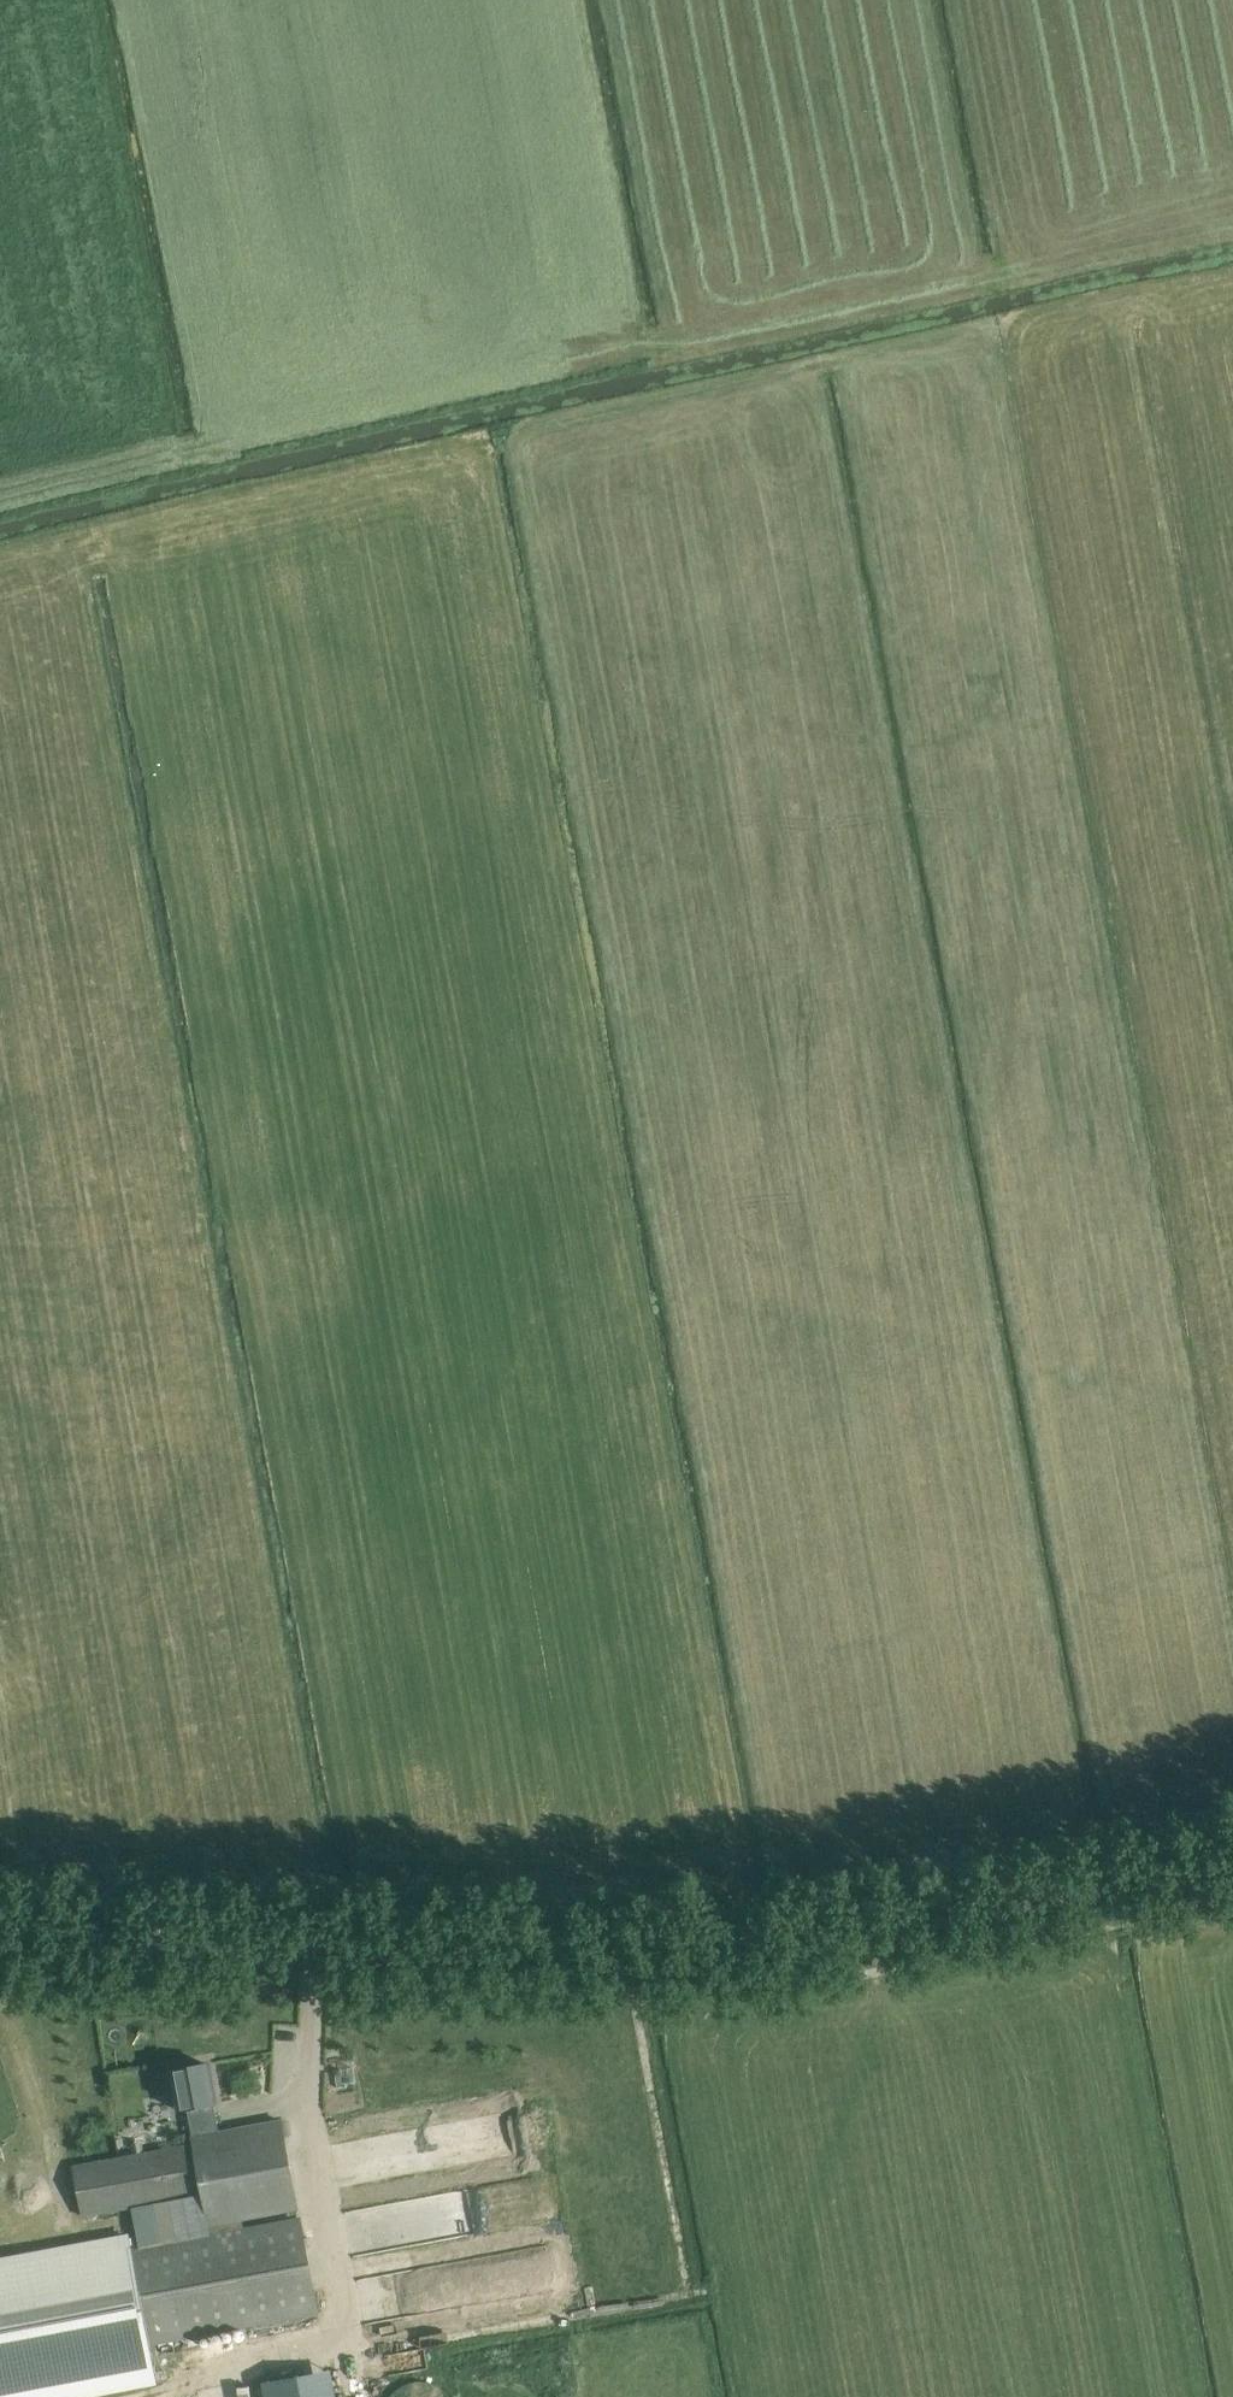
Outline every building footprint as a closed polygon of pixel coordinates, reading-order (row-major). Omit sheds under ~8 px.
[(188,2108),(193,2136),(213,2133),(208,2105),(214,2104),(206,2063),(171,2070),(179,2110),(188,2108)] [(213,2133),(193,2136),(194,2143),(203,2192),(210,2229),(243,2223),(242,2219),(299,2209),(282,2120),(213,2133)] [(83,2214),(203,2192),(194,2143),(74,2165),(83,2214)] [(543,2176),(452,2188),(455,2212),(546,2200),(543,2176)] [(243,2223),(210,2229),(211,2231),(211,2234),(131,2249),(149,2345),(319,2314),(300,2216),(244,2226),(243,2223)] [(149,2345),(131,2249),(128,2235),(0,2258),(0,2396),(61,2396),(155,2380),(149,2345)] [(257,2380),(260,2396),(331,2396),(326,2369),(257,2380)]
